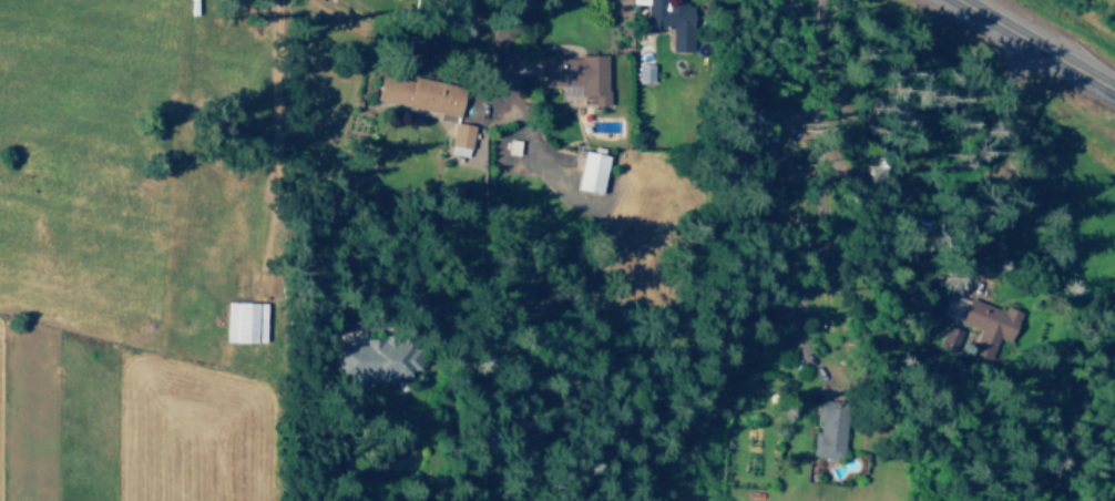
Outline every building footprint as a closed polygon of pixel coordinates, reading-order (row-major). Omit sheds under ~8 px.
[(692,51),(692,3),(666,3),(666,0),(636,0),(636,4),(644,4),(644,31),(656,32),(656,27),(670,27),(669,51),(692,51)] [(537,86),(561,86),(561,95),(591,95),(591,105),(606,105),(607,55),(537,55),(537,86)] [(636,81),(651,82),(652,64),(636,63),(636,81)] [(411,76),(411,79),(379,74),(375,101),(459,115),(464,86),(411,76)] [(447,153),(467,157),(473,125),(453,122),(447,153)] [(506,153),(517,154),(518,140),(507,139),(506,153)] [(600,193),(607,155),(583,151),(576,188),(600,193)] [(961,323),(977,328),(971,347),(992,354),(997,338),(1011,342),(1020,311),(1003,306),(1002,308),(968,298),(961,323)] [(264,342),(265,303),(225,302),(224,341),(264,342)] [(961,331),(945,324),(936,346),(951,353),(961,331)] [(337,346),(338,376),(355,375),(355,383),(410,381),(409,370),(418,370),(417,348),(411,348),(411,336),(362,338),(362,345),(337,346)] [(812,456),(842,458),(845,401),(816,399),(815,421),(814,421),(812,456)]
